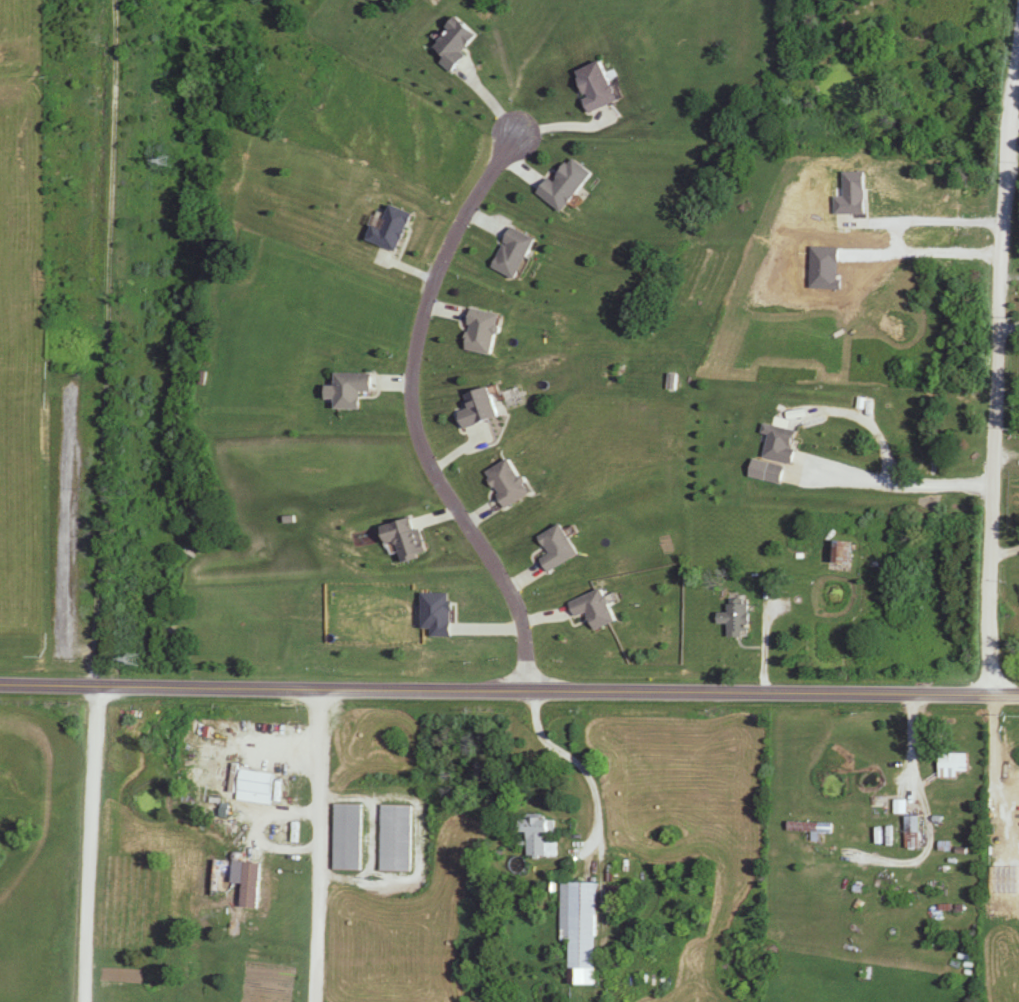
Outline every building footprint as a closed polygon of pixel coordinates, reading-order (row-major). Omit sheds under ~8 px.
[(441,63),(452,73),(481,38),(458,19),(434,49),(445,58),(441,63)] [(593,113),(620,103),(604,62),(577,72),(593,113)] [(541,198),(566,215),(594,173),(569,156),(541,198)] [(366,241),(397,254),(413,215),(390,206),(385,216),(378,213),(366,241)] [(493,271),(518,282),(536,240),(511,229),(493,271)] [(500,315),(473,309),(464,350),(491,356),(500,315)] [(361,410),(361,392),(373,393),(373,374),(336,373),(336,410),(361,410)] [(465,429),(499,418),(490,387),(466,395),(469,406),(459,410),(465,429)] [(764,458),(793,465),(801,432),(772,425),(764,458)] [(508,508),(532,493),(510,458),(486,473),(508,508)] [(781,485),(785,468),(769,464),(765,481),(781,485)] [(429,556),(419,517),(383,527),(390,553),(399,551),(402,563),(429,556)] [(550,573),(581,555),(563,524),(541,537),(550,554),(542,559),(550,573)] [(851,541),(833,541),(833,564),(851,564),(851,541)] [(570,602),(576,618),(590,613),(596,631),(617,623),(606,590),(570,602)] [(750,605),(728,605),(728,614),(718,614),(718,625),(729,625),(729,637),(750,637),(750,605)] [(958,779),(958,773),(968,773),(968,755),(939,755),(939,779),(958,779)] [(274,776),(242,770),(239,791),(271,796),(274,776)] [(361,805),(334,805),(334,871),(361,871),(361,805)] [(410,872),(410,806),(380,806),(380,872),(410,872)] [(527,833),(527,857),(556,857),(557,817),(522,817),(522,833),(527,833)] [(917,817),(906,818),(909,849),(920,848),(917,817)] [(831,823),(788,823),(788,834),(831,834),(831,823)] [(597,883),(561,883),(560,941),(570,941),(570,985),(596,985),(597,883)]
